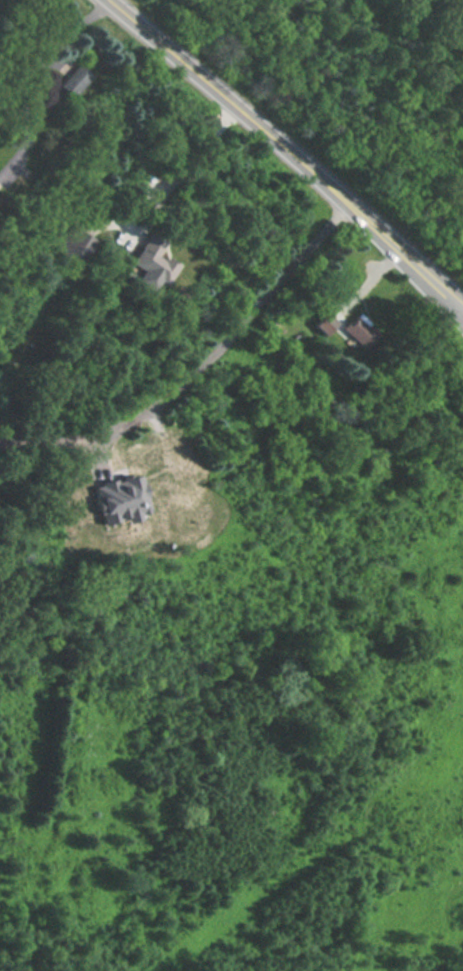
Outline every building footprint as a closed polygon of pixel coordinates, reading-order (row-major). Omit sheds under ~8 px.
[(92,77),(78,62),(58,84),(72,97),(92,77)] [(163,286),(177,265),(158,253),(165,241),(150,232),(129,263),(163,286)] [(337,330),(356,354),(379,337),(359,312),(345,322),(334,308),(314,323),(326,339),(337,330)]
